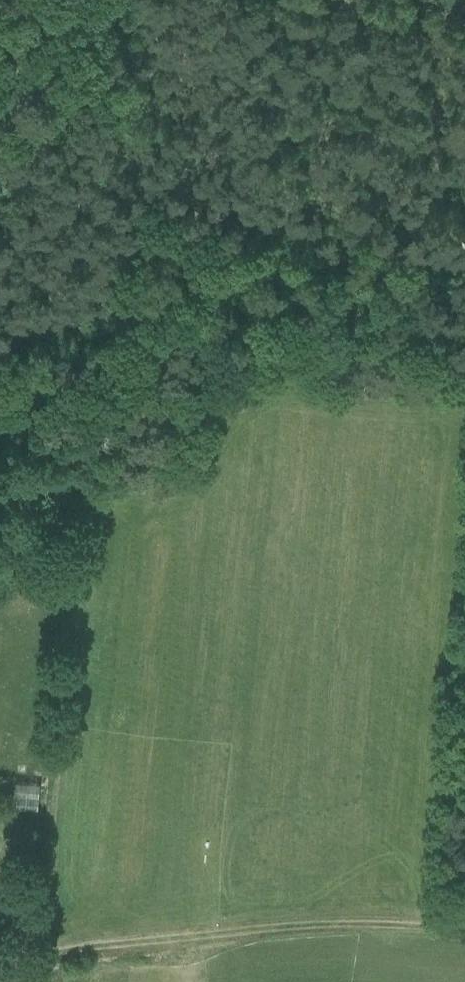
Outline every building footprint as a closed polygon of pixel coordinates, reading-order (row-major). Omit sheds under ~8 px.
[(12,781),(11,807),(37,807),(38,782),(12,781)]
